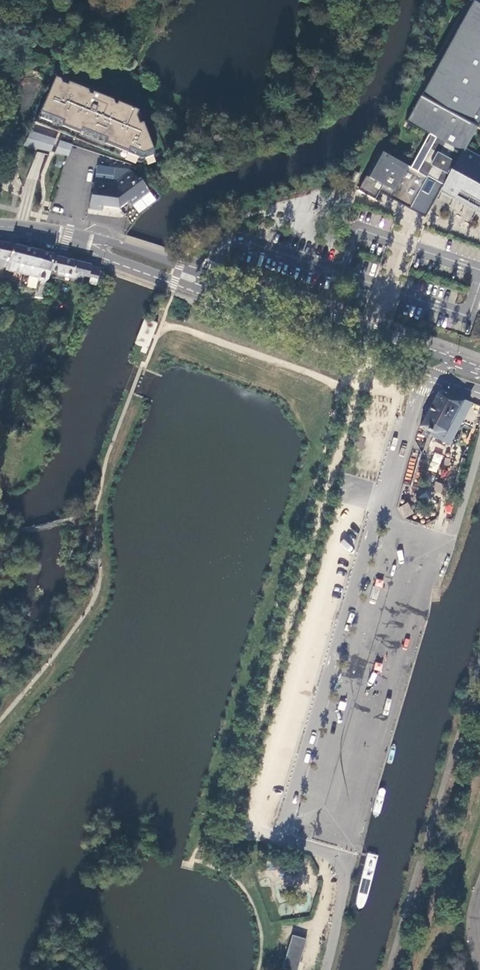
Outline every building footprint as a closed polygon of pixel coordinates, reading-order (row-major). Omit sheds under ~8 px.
[(468,1),(417,95),(476,129),(479,131),(479,7),(468,1)] [(111,101),(91,92),(89,95),(87,94),(85,90),(67,82),(66,85),(60,82),(58,79),(54,77),(36,117),(47,122),(47,123),(59,128),(59,127),(77,134),(75,137),(95,145),(96,142),(136,159),(151,153),(140,124),(136,125),(133,117),(135,111),(115,103),(114,105),(112,104),(111,101)] [(476,129),(417,95),(402,122),(424,134),(425,131),(463,152),(476,129)] [(47,122),(36,117),(34,121),(106,152),(139,163),(153,158),(151,153),(136,159),(96,142),(95,145),(75,137),(77,134),(59,127),(59,128),(47,123),(47,122)] [(54,139),(30,130),(27,136),(23,144),(49,151),(54,139)] [(378,149),(356,190),(374,199),(378,193),(417,214),(425,218),(442,188),(479,210),(479,162),(463,152),(425,131),(424,134),(407,165),(378,149)] [(70,145),(58,141),(54,152),(66,155),(70,145)] [(96,168),(92,196),(89,196),(88,211),(101,212),(101,207),(118,208),(127,201),(130,204),(148,191),(139,179),(136,180),(130,172),(96,168)] [(41,251),(0,242),(0,266),(6,267),(5,270),(39,278),(41,269),(38,268),(41,251)] [(50,270),(53,256),(54,254),(41,251),(38,268),(41,269),(50,272),(50,270)] [(88,278),(91,266),(53,256),(50,270),(58,272),(73,276),(73,274),(82,276),(88,278)] [(38,284),(46,285),(50,272),(41,269),(39,278),(38,284)] [(80,284),(82,276),(73,274),(73,276),(58,272),(57,276),(71,279),(70,281),(80,284)] [(458,422),(469,403),(455,397),(443,391),(437,393),(420,427),(447,442),(458,422)] [(479,415),(479,407),(469,403),(458,422),(476,431),(479,415)] [(423,455),(416,488),(410,509),(438,516),(437,520),(424,527),(439,531),(447,533),(476,431),(458,422),(447,442),(420,427),(416,440),(423,455)] [(404,520),(424,527),(437,520),(438,516),(410,509),(416,488),(403,484),(396,509),(404,520)] [(279,967),(289,969),(294,969),(303,938),(289,934),(279,967)]
